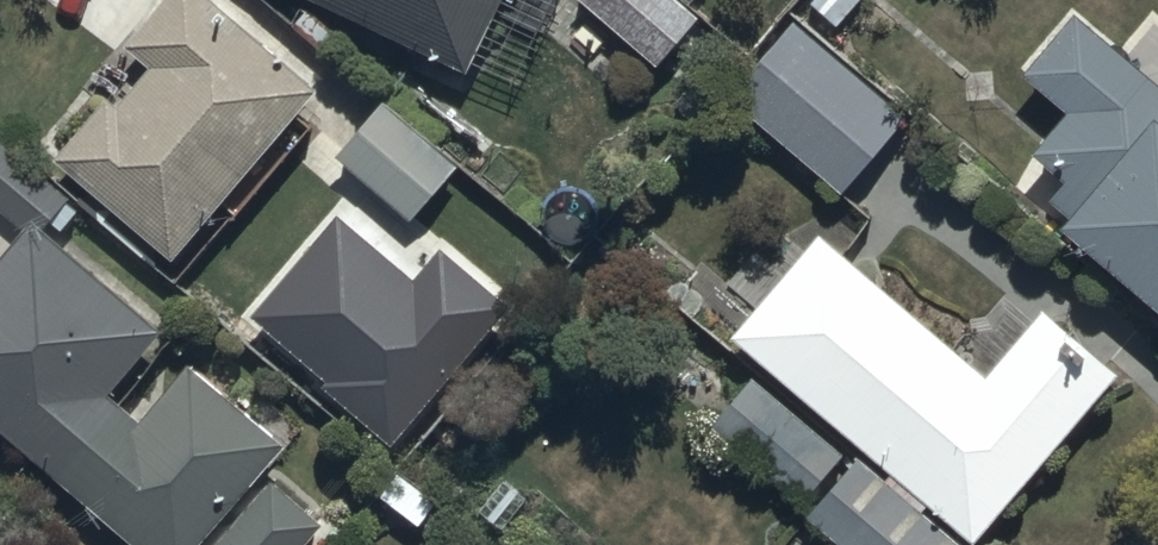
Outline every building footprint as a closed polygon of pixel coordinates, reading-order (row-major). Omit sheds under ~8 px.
[(57,156),(174,257),(316,94),(209,0),(162,0),(86,87),(103,102),(57,156)] [(469,71),(502,0),(317,0),(469,71)] [(657,65),(697,21),(684,8),(691,0),(584,0),(657,65)] [(1065,224),(1157,302),(1157,79),(1076,10),(1025,71),(1073,112),(1040,150),(1071,177),(1053,199),(1073,215),(1065,224)] [(797,23),(732,93),(841,192),(905,122),(797,23)] [(372,109),(337,150),(412,214),(447,173),(372,109)] [(146,544),(198,544),(287,438),(189,357),(139,416),(110,392),(164,328),(42,227),(68,196),(0,140),(0,209),(25,229),(0,259),(0,420),(146,544)] [(819,231),(733,335),(975,542),(1119,374),(1045,310),(988,375),(819,231)] [(749,375),(710,420),(801,499),(840,454),(749,375)] [(856,457),(808,515),(842,544),(841,544),(960,544),(856,457)] [(273,478),(215,544),(301,544),(323,520),(273,478)]
